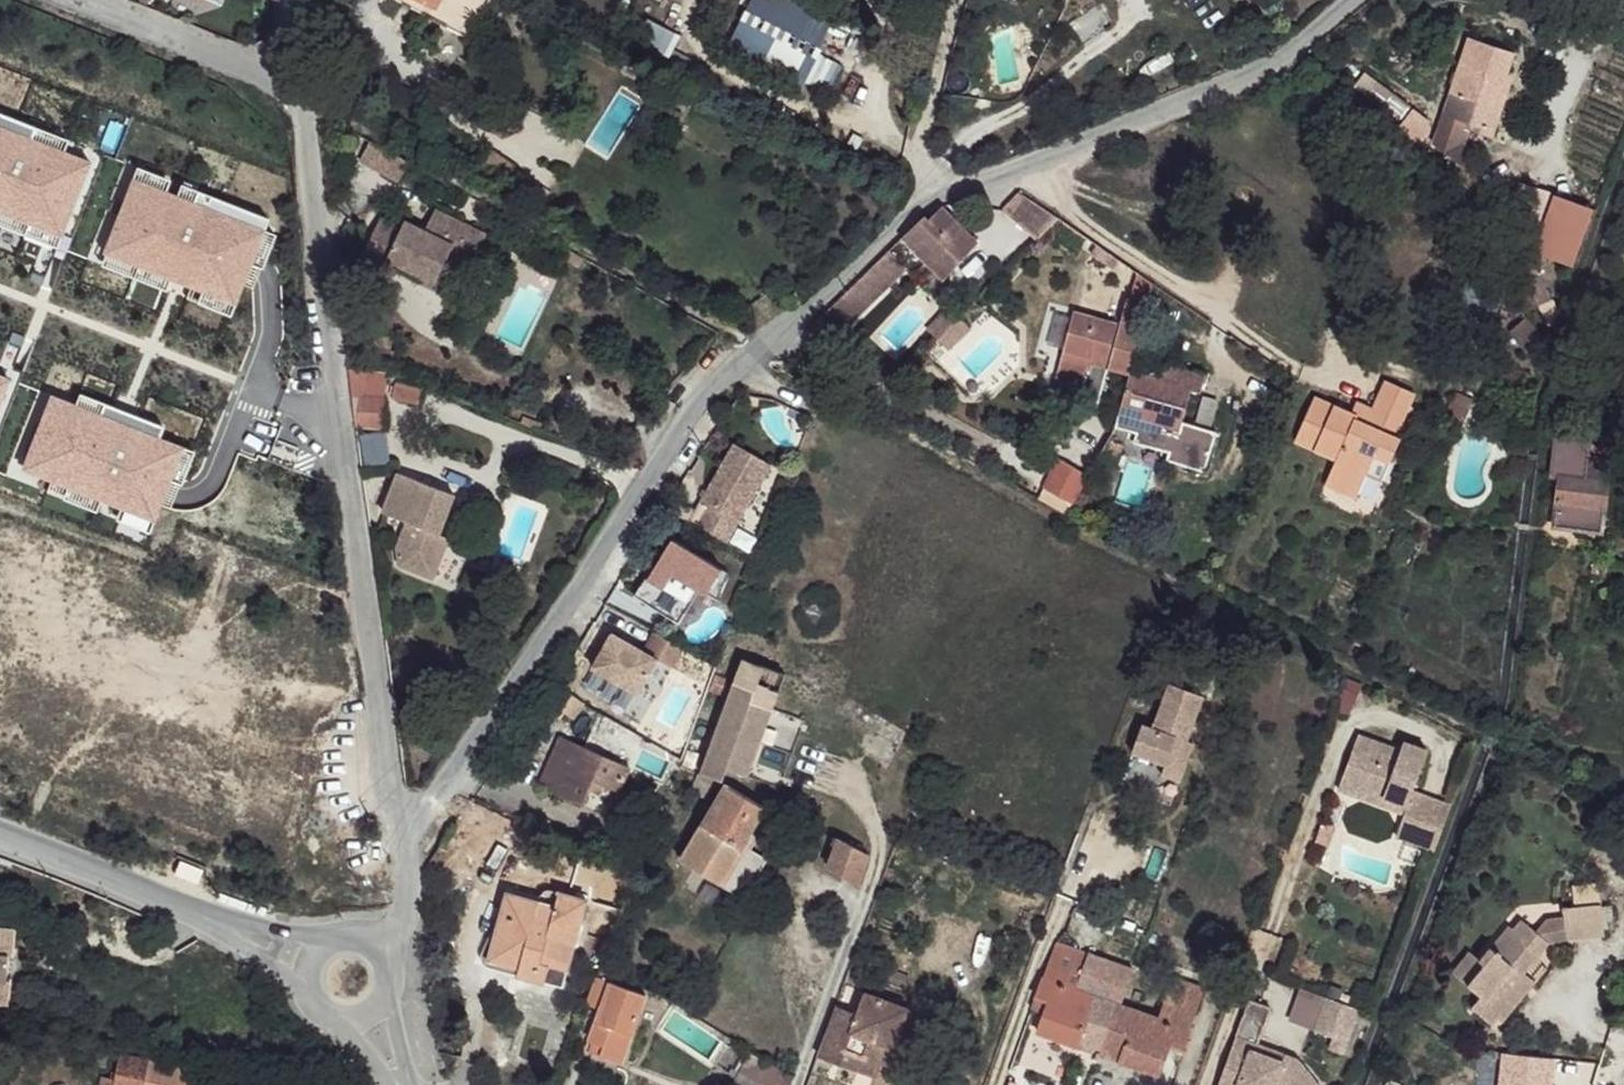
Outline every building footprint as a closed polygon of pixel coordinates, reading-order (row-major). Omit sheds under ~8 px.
[(420,0),(392,0),(450,33),(457,21),(420,0)] [(457,21),(470,0),(420,0),(457,21)] [(457,21),(482,33),(499,0),(470,0),(457,21)] [(731,45),(809,73),(817,49),(757,28),(767,0),(747,0),(731,45)] [(482,33),(457,21),(450,33),(477,47),(482,33)] [(1516,55),(1473,42),(1440,146),(1467,172),(1477,159),(1467,148),(1475,129),(1497,134),(1514,80),(1506,78),(1516,55)] [(1311,100),(1327,86),(1318,78),(1302,90),(1311,100)] [(31,139),(36,127),(0,113),(0,127),(31,139)] [(89,161),(62,151),(31,139),(0,127),(0,214),(59,237),(89,161)] [(93,150),(66,139),(62,151),(89,161),(93,150)] [(412,161),(372,139),(360,163),(401,186),(412,161)] [(136,167),(131,178),(164,191),(169,180),(136,167)] [(200,291),(233,304),(249,263),(262,230),(266,218),(180,184),(176,196),(164,191),(131,178),(102,252),(137,266),(169,279),(200,291)] [(1557,198),(1524,187),(1519,211),(1548,224),(1557,198)] [(1013,213),(1039,235),(1060,217),(1029,196),(1013,213)] [(937,219),(931,214),(908,240),(946,278),(980,243),(959,220),(948,210),(937,219)] [(0,214),(0,227),(55,248),(59,237),(0,214)] [(403,231),(393,225),(374,266),(391,274),(396,267),(440,287),(455,259),(474,267),(488,239),(438,215),(429,234),(406,224),(403,231)] [(367,260),(374,266),(393,225),(385,222),(367,260)] [(273,234),(262,230),(249,263),(260,268),(273,234)] [(97,264),(132,278),(137,266),(102,252),(97,264)] [(906,268),(891,254),(823,316),(840,327),(906,268)] [(164,291),(169,279),(137,266),(132,278),(164,291)] [(45,277),(32,272),(28,280),(42,286),(45,277)] [(228,315),(233,304),(200,291),(196,303),(228,315)] [(1106,359),(1129,365),(1130,359),(1131,356),(1140,323),(1148,298),(1129,293),(1122,317),(1074,304),(1063,343),(1060,351),(1057,363),(1085,371),(1093,345),(1109,349),(1106,359)] [(1063,343),(1074,304),(1064,300),(1053,340),(1063,343)] [(956,310),(933,331),(943,343),(967,323),(956,310)] [(25,337),(12,332),(8,342),(22,347),(25,337)] [(369,357),(365,367),(386,373),(387,363),(369,357)] [(1159,367),(1130,359),(1129,365),(1114,418),(1112,424),(1135,430),(1132,440),(1167,450),(1164,458),(1204,469),(1215,428),(1181,419),(1189,387),(1198,390),(1203,372),(1161,360),(1159,367)] [(386,373),(365,367),(364,376),(383,381),(386,373)] [(1356,412),(1319,396),(1300,440),(1341,459),(1330,484),(1360,497),(1371,473),(1380,454),(1395,460),(1405,438),(1400,436),(1419,392),(1391,379),(1377,409),(1361,402),(1356,412)] [(74,406),(96,414),(100,403),(79,394),(74,406)] [(13,480),(148,532),(153,521),(169,480),(181,447),(158,438),(162,426),(100,403),(96,414),(47,395),(13,480)] [(384,396),(360,395),(364,424),(384,426),(384,396)] [(1588,421),(1560,418),(1556,453),(1561,458),(1560,520),(1613,525),(1614,457),(1607,456),(1608,441),(1589,440),(1588,421)] [(718,508),(707,527),(736,543),(780,466),(744,445),(710,503),(718,508)] [(181,447),(169,480),(180,484),(193,451),(181,447)] [(1042,479),(1072,496),(1089,468),(1060,451),(1042,479)] [(1395,460),(1380,454),(1371,473),(1386,480),(1395,460)] [(399,468),(384,505),(407,515),(395,541),(397,558),(430,572),(447,533),(438,529),(454,492),(399,468)] [(463,496),(454,492),(438,529),(447,533),(463,496)] [(682,538),(647,594),(687,619),(707,588),(727,600),(738,573),(682,538)] [(589,679),(642,706),(663,664),(671,668),(681,649),(646,631),(638,647),(611,634),(589,679)] [(1218,659),(1192,649),(1179,682),(1172,679),(1156,724),(1144,720),(1135,747),(1168,760),(1164,770),(1181,776),(1195,738),(1189,736),(1218,659)] [(789,668),(750,656),(711,769),(729,775),(734,766),(753,771),(785,694),(789,668)] [(633,766),(566,736),(545,780),(590,798),(599,780),(623,787),(633,766)] [(1366,746),(1351,785),(1372,793),(1370,800),(1390,808),(1387,815),(1410,824),(1434,763),(1410,754),(1407,762),(1366,746)] [(724,781),(708,775),(704,792),(719,796),(724,781)] [(1372,793),(1351,785),(1345,799),(1387,815),(1390,808),(1370,800),(1372,793)] [(763,811),(741,799),(732,812),(716,807),(687,852),(706,863),(703,867),(723,879),(763,811)] [(873,852),(850,840),(834,863),(863,879),(873,852)] [(567,896),(521,881),(502,936),(527,945),(520,966),(547,976),(557,958),(572,963),(598,892),(573,883),(567,896)] [(1576,903),(1585,902),(1601,901),(1599,882),(1582,884),(1576,886),(1578,896),(1576,903)] [(1585,902),(1576,903),(1567,906),(1568,923),(1572,937),(1609,931),(1601,901),(1585,902)] [(1568,923),(1553,917),(1546,936),(1561,941),(1568,923)] [(1534,975),(1558,948),(1531,922),(1521,933),(1519,927),(1488,964),(1497,973),(1480,993),(1488,1000),(1479,1015),(1497,1030),(1504,1022),(1531,988),(1527,984),(1534,975)] [(7,1004),(9,978),(3,978),(5,955),(10,955),(10,928),(0,927),(0,1003),(7,1004)] [(1122,1008),(1136,970),(1058,943),(1037,994),(1055,999),(1044,1029),(1080,1044),(1084,1035),(1105,1043),(1118,1006),(1122,1008)] [(1488,964),(1479,957),(1462,980),(1480,993),(1497,973),(1488,964)] [(672,965),(661,960),(653,975),(664,980),(672,965)] [(621,971),(606,961),(591,1003),(608,1008),(618,982),(621,971)] [(1546,984),(1534,975),(1527,984),(1531,988),(1504,1022),(1512,1027),(1546,984)] [(1209,988),(1185,980),(1176,995),(1165,994),(1156,1020),(1178,1028),(1173,1044),(1187,1050),(1209,988)] [(647,992),(618,982),(608,1008),(596,1039),(605,1046),(603,1051),(625,1059),(647,992)] [(859,1001),(843,995),(823,1049),(875,1071),(880,1057),(900,1000),(865,988),(859,1001)] [(926,1010),(900,1000),(880,1057),(906,1064),(926,1010)] [(1362,1018),(1330,1004),(1317,1037),(1337,1045),(1332,1056),(1345,1061),(1362,1018)] [(1122,1008),(1118,1006),(1105,1043),(1124,1049),(1124,1057),(1163,1071),(1173,1044),(1178,1028),(1156,1020),(1122,1008)] [(1222,1084),(1315,1084),(1299,1064),(1286,1059),(1284,1066),(1253,1054),(1256,1048),(1238,1041),(1222,1084)] [(1256,1048),(1253,1054),(1284,1066),(1286,1059),(1256,1048)] [(111,1084),(184,1084),(187,1068),(116,1055),(113,1077),(111,1084)] [(750,1055),(740,1081),(750,1084),(769,1084),(776,1069),(750,1055)] [(184,1084),(195,1084),(198,1070),(187,1068),(184,1084)] [(98,1084),(111,1084),(113,1077),(100,1075),(98,1084)]
